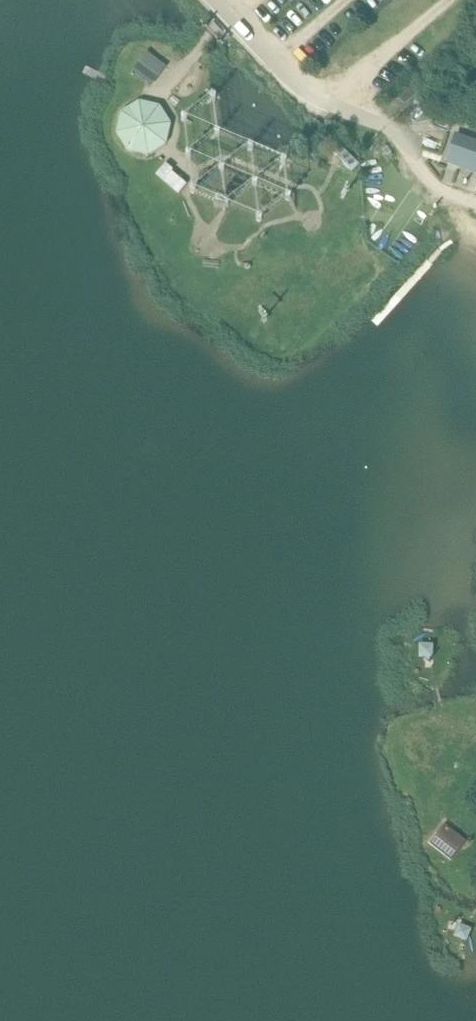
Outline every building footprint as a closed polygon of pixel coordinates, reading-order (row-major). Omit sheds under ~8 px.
[(146,51),(132,72),(152,86),(166,66),(146,51)] [(413,85),(398,97),(405,105),(419,92),(413,85)] [(120,112),(116,133),(127,151),(148,156),(167,144),(171,123),(160,105),(139,100),(120,112)] [(323,132),(319,137),(325,143),(353,171),(359,164),(325,130),(323,132)] [(457,135),(449,158),(475,168),(475,142),(457,135)] [(166,163),(156,175),(178,194),(187,184),(172,171),(173,170),(166,163)] [(444,824),(429,843),(451,861),(463,845),(466,841),(462,838),(444,824)]
